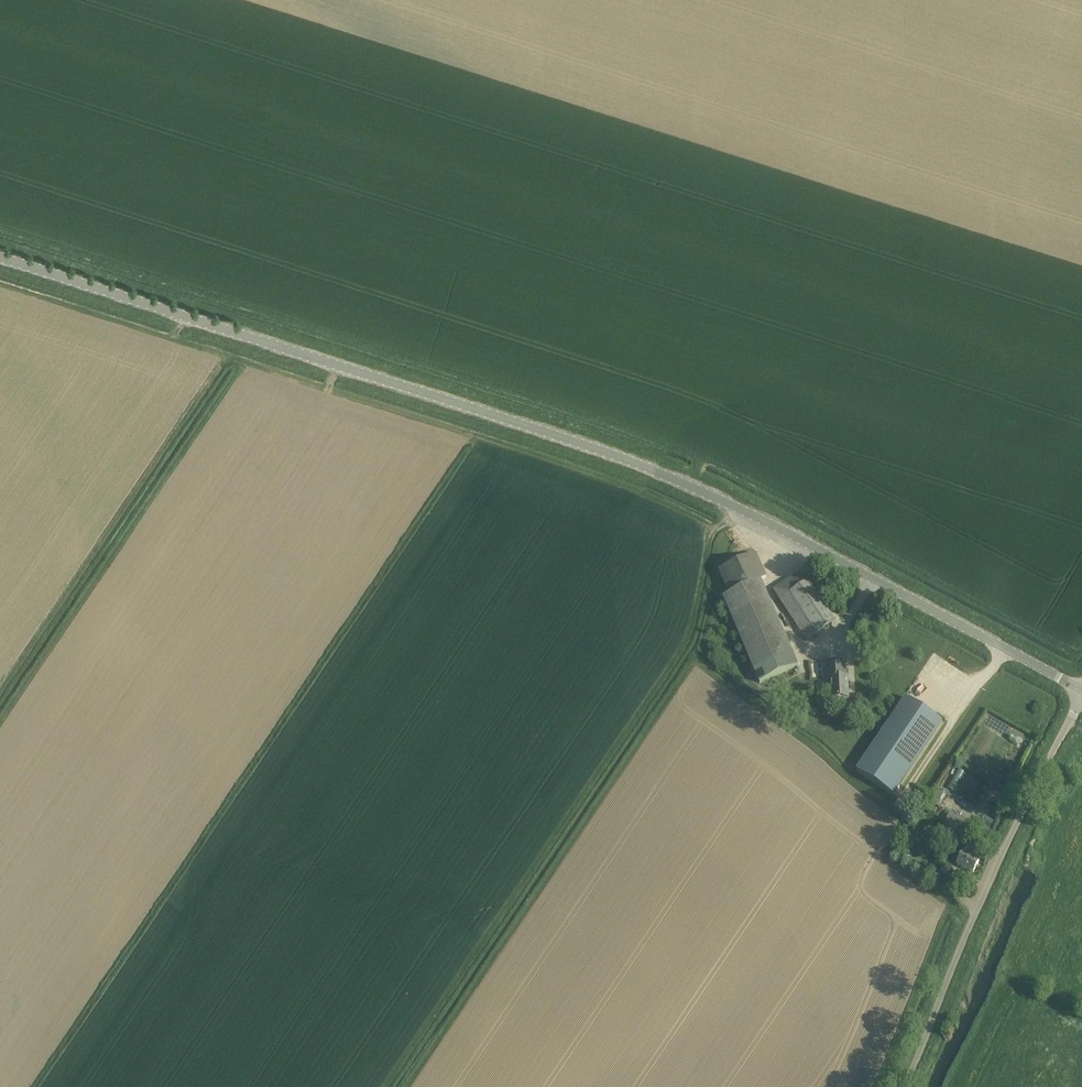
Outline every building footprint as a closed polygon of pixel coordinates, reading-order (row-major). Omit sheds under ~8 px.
[(724,597),(755,670),(760,683),(799,666),(762,580),(766,578),(756,554),(720,570),(731,594),(724,597)] [(836,622),(803,571),(774,590),(807,641),(836,622)] [(850,698),(849,676),(847,676),(846,658),(827,659),(828,679),(832,679),(833,699),(850,698)] [(894,795),(943,722),(906,697),(857,771),(894,795)] [(964,852),(963,854),(961,853),(958,859),(960,860),(958,864),(973,873),(980,861),(975,858),(979,850),(972,847),(968,854),(964,852)]
